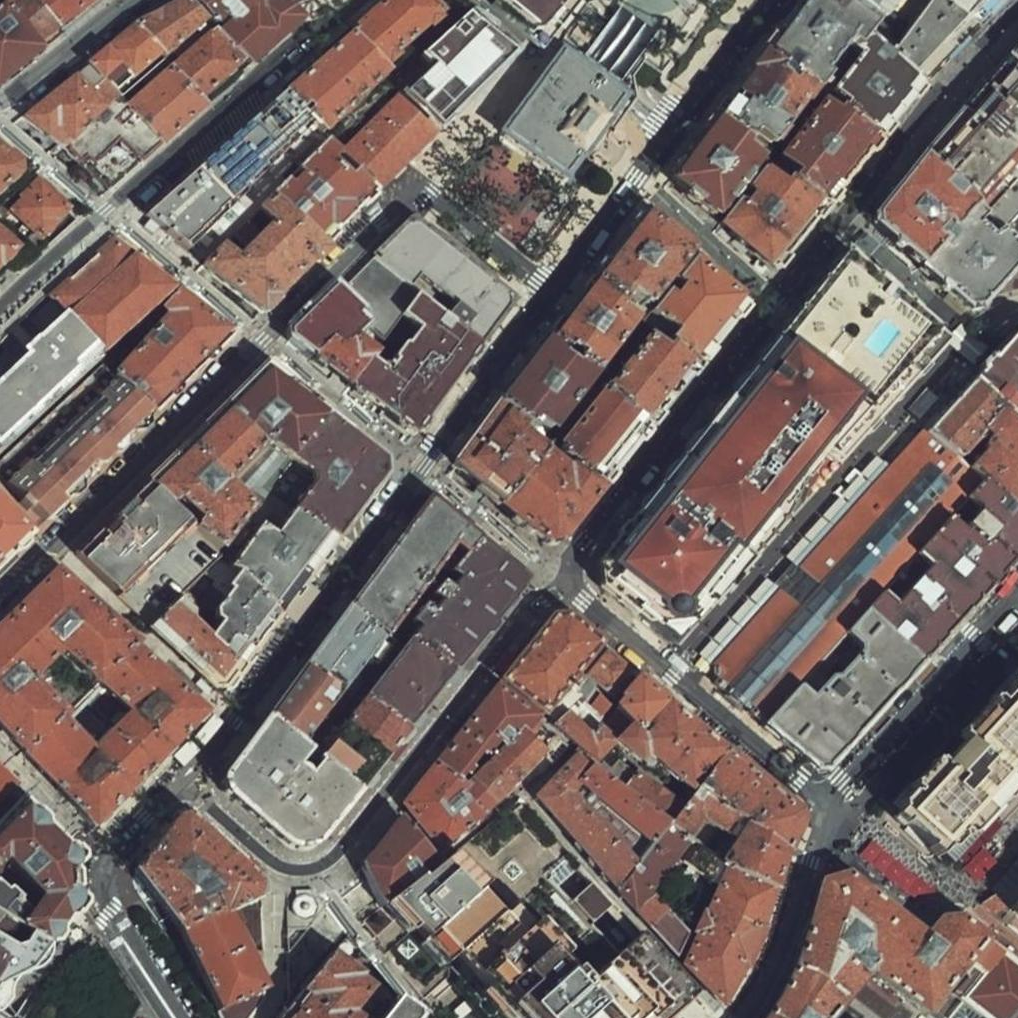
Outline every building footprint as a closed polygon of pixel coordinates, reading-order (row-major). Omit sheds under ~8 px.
[(44,51),(6,0),(0,0),(0,87),(44,51)] [(44,51),(62,37),(57,31),(62,27),(42,0),(37,0),(28,8),(22,0),(6,0),(44,51)] [(62,27),(66,23),(94,3),(96,6),(104,0),(42,0),(62,27)] [(162,52),(166,56),(206,21),(188,0),(138,26),(162,52)] [(230,23),(257,0),(197,0),(218,23),(222,19),(230,23)] [(230,23),(221,30),(252,65),(304,17),(295,7),(268,5),(260,0),(257,0),(230,23)] [(352,33),(355,36),(383,68),(437,19),(420,0),(390,0),(352,33)] [(554,0),(495,0),(493,2),(526,31),(554,0)] [(526,31),(530,35),(560,0),(554,0),(526,31)] [(828,0),(801,0),(764,51),(813,87),(820,91),(861,41),(876,34),(828,0)] [(876,34),(903,0),(828,0),(876,34)] [(861,41),(920,89),(1002,0),(927,0),(896,36),(876,34),(861,41)] [(530,35),(526,31),(493,2),(491,4),(528,36),(530,35)] [(469,13),(493,34),(499,28),(476,7),(469,13)] [(437,44),(397,83),(405,92),(439,129),(515,55),(493,34),(469,13),(437,44)] [(162,52),(138,26),(89,63),(115,93),(162,52)] [(176,68),(209,103),(252,65),(221,30),(176,68)] [(324,134),(390,75),(383,68),(355,36),(289,95),(316,126),(324,134)] [(828,98),(879,139),(920,89),(861,41),(820,91),(828,98)] [(606,167),(607,169),(614,167),(619,163),(624,158),(627,151),(628,145),(627,142),(625,141),(620,144),(612,138),(636,105),(563,51),(556,61),(504,134),(565,178),(579,160),(582,162),(585,157),(593,163),(599,156),(607,162),(606,164),(606,167)] [(813,87),(764,51),(715,117),(762,153),(813,87)] [(922,155),(975,203),(987,214),(1000,227),(1017,244),(1017,54),(922,155)] [(63,148),(68,149),(70,149),(123,102),(115,93),(89,63),(27,118),(31,122),(59,146),(63,148)] [(163,146),(209,103),(176,68),(130,109),(163,146)] [(379,190),(439,129),(405,92),(343,155),(379,190)] [(254,185),(316,126),(289,95),(288,93),(225,148),(254,185)] [(775,164),(827,204),(879,139),(828,98),(775,164)] [(163,146),(130,109),(123,102),(70,149),(112,190),(163,146)] [(762,153),(715,117),(668,178),(716,214),(762,153)] [(379,190),(343,155),(331,142),(329,140),(274,193),(275,194),(326,243),(379,190)] [(21,174),(22,163),(0,146),(0,192),(21,174)] [(245,192),(254,185),(225,148),(146,218),(189,253),(248,196),(245,192)] [(922,155),(876,216),(876,226),(880,228),(922,265),(943,241),(936,235),(946,223),(953,229),(975,203),(922,155)] [(827,204),(775,164),(771,159),(720,222),(776,267),(827,204)] [(0,208),(0,215),(32,241),(56,219),(55,218),(66,208),(42,181),(18,200),(14,196),(0,208)] [(330,247),(326,243),(275,194),(267,202),(262,208),(275,220),(262,233),(249,221),(236,234),(250,247),(238,259),(225,245),(205,265),(264,312),(330,247)] [(1000,227),(993,235),(979,222),(987,214),(975,203),(953,229),(959,235),(949,247),(943,241),(922,265),(969,308),(981,306),(1017,264),(1017,244),(1000,227)] [(697,256),(647,212),(597,279),(648,318),(697,256)] [(376,259),(421,296),(483,345),(511,308),(508,297),(418,223),(410,224),(376,259)] [(0,230),(0,268),(3,265),(6,267),(22,250),(0,230)] [(116,243),(54,300),(104,352),(173,289),(116,243)] [(841,463),(897,400),(937,355),(936,330),(909,306),(879,280),(887,272),(878,264),(871,272),(847,252),(600,563),(603,587),(636,616),(649,600),(670,574),(697,595),(712,607),(786,525),(797,506),(807,486),(811,477),(828,454),(841,463)] [(749,302),(697,256),(648,318),(658,326),(702,362),(749,302)] [(364,308),(359,313),(385,343),(405,316),(421,296),(376,259),(343,292),(364,308)] [(887,272),(879,280),(909,306),(916,298),(887,272)] [(648,318),(597,279),(552,339),(601,377),(648,318)] [(343,292),(338,288),(296,331),(298,340),(316,355),(359,313),(364,308),(343,292)] [(117,376),(156,414),(233,337),(179,293),(166,308),(172,313),(117,376)] [(421,296),(405,316),(421,329),(409,345),(406,344),(394,359),(395,362),(390,368),(388,367),(386,368),(385,370),(373,360),(353,385),(416,436),(444,399),(483,345),(421,296)] [(107,355),(104,352),(54,300),(32,320),(46,334),(27,353),(29,356),(0,383),(0,458),(107,355)] [(385,343),(359,313),(316,355),(353,385),(373,360),(385,343)] [(658,326),(608,390),(651,425),(702,362),(658,326)] [(1003,349),(976,379),(1007,408),(1017,417),(1017,333),(1008,344),(1003,349)] [(503,402),(551,442),(598,382),(601,377),(552,339),(503,402)] [(117,376),(111,370),(106,365),(0,465),(0,477),(48,522),(156,414),(117,376)] [(269,366),(227,407),(269,441),(291,459),(329,415),(269,366)] [(1007,408),(976,379),(931,430),(929,432),(961,460),(986,432),(1007,408)] [(607,389),(560,450),(603,486),(651,425),(608,390),(607,389)] [(551,442),(503,402),(456,464),(479,483),(470,494),(494,513),(551,442)] [(224,485),(269,441),(227,407),(189,445),(224,485)] [(1007,408),(986,432),(989,435),(987,439),(986,446),(986,452),(972,469),(983,480),(1017,511),(1017,417),(1007,408)] [(329,415),(291,459),(265,489),(296,510),(339,540),(389,471),(387,462),(329,415)] [(970,495),(983,480),(972,469),(961,460),(929,432),(709,676),(766,724),(772,717),(868,611),(933,536),(947,521),(970,495)] [(265,489),(291,459),(269,441),(224,485),(249,509),(265,489)] [(551,442),(494,513),(515,530),(523,520),(549,542),(562,539),(603,486),(560,450),(551,442)] [(249,509),(224,485),(189,445),(148,485),(169,505),(177,497),(203,522),(194,529),(217,552),(249,509)] [(983,480),(970,495),(983,507),(960,532),(947,521),(933,536),(992,587),(1016,560),(1017,556),(1017,511),(983,480)] [(151,629),(180,599),(187,592),(199,579),(218,559),(215,554),(183,522),(183,519),(169,505),(148,485),(115,517),(119,522),(105,536),(102,532),(77,557),(151,629)] [(215,554),(218,559),(232,568),(262,527),(277,537),(296,510),(265,489),(249,509),(217,552),(215,554)] [(169,505),(183,519),(194,529),(203,522),(177,497),(169,505)] [(388,635),(439,567),(453,574),(478,543),(466,532),(467,530),(432,499),(352,607),(388,635)] [(0,503),(0,569),(34,536),(0,503)] [(262,527),(232,568),(238,575),(282,616),(339,540),(296,510),(277,537),(262,527)] [(456,675),(506,612),(525,588),(522,577),(501,561),(509,551),(487,531),(478,543),(453,574),(464,583),(455,593),(445,585),(415,622),(424,630),(415,641),(456,675)] [(868,611),(925,662),(992,587),(933,536),(868,611)] [(232,568),(218,559),(199,579),(225,603),(231,595),(226,590),(238,575),(232,568)] [(130,639),(60,570),(9,622),(80,690),(130,639)] [(684,610),(697,595),(670,574),(649,600),(666,612),(684,610)] [(254,654),(282,616),(238,575),(226,590),(231,595),(225,603),(216,615),(216,623),(221,628),(213,637),(224,647),(233,636),(254,654)] [(233,636),(224,647),(213,637),(195,622),(194,613),(180,599),(151,629),(214,690),(227,690),(254,654),(233,636)] [(379,667),(398,643),(388,635),(352,607),(309,665),(344,692),(370,660),(379,667)] [(766,724),(816,768),(832,766),(925,662),(868,611),(772,717),(766,724)] [(567,714),(582,700),(573,692),(588,675),(607,653),(570,620),(556,621),(507,682),(558,723),(567,714)] [(9,622),(0,631),(0,725),(18,746),(80,690),(9,622)] [(406,633),(398,643),(379,667),(358,693),(409,732),(456,675),(415,641),(406,633)] [(130,639),(80,690),(157,765),(207,715),(130,639)] [(613,697),(633,675),(607,653),(588,675),(613,697)] [(344,692),(309,665),(271,718),(303,744),(344,692)] [(883,815),(948,875),(1017,800),(1017,672),(883,815)] [(607,727),(621,743),(637,725),(645,732),(669,705),(641,681),(627,699),(629,702),(610,723),(607,727)] [(582,700),(604,718),(614,707),(593,689),(582,700)] [(157,765),(80,690),(18,746),(96,828),(157,765)] [(510,738),(514,742),(523,731),(525,732),(537,719),(501,690),(451,752),(471,774),(477,767),(481,769),(487,762),(484,759),(494,746),(498,751),(510,738)] [(358,693),(353,699),(312,752),(362,793),(409,732),(358,693)] [(619,745),(629,753),(641,763),(642,761),(655,773),(660,767),(691,792),(722,750),(671,706),(648,734),(645,732),(637,725),(621,743),(619,745)] [(592,737),(567,714),(558,723),(555,727),(581,749),(578,753),(594,768),(615,745),(600,728),(592,737)] [(303,744),(271,718),(226,780),(227,789),(233,797),(288,846),(296,848),(303,848),(311,847),(318,845),(362,793),(312,752),(306,758),(297,751),(303,744)] [(523,731),(514,742),(476,780),(498,806),(545,754),(531,740),(545,725),(537,719),(525,732),(523,731)] [(571,748),(562,740),(558,743),(555,747),(553,753),(552,759),(558,765),(571,748)] [(471,774),(451,752),(407,806),(442,851),(464,835),(486,817),(498,806),(476,780),(471,774)] [(618,892),(669,827),(606,778),(601,774),(594,768),(578,753),(540,794),(540,800),(618,892)] [(695,794),(743,824),(749,828),(785,852),(787,853),(801,824),(800,817),(724,753),(695,794)] [(610,773),(606,778),(669,827),(670,826),(684,809),(679,806),(674,803),(650,785),(620,763),(610,773)] [(0,766),(0,803),(19,785),(0,766)] [(601,774),(606,778),(610,773),(606,770),(601,774)] [(691,841),(694,843),(703,849),(707,844),(693,834),(702,819),(733,839),(743,824),(695,794),(692,798),(684,809),(670,826),(691,841)] [(529,806),(524,800),(506,815),(440,866),(384,911),(366,926),(443,1017),(674,1017),(698,996),(529,806)] [(34,928),(49,942),(80,904),(73,891),(72,885),(74,867),(77,859),(24,814),(0,837),(0,845),(26,867),(1,896),(34,928)] [(263,890),(262,884),(259,879),(194,821),(188,818),(182,817),(138,873),(176,925),(180,930),(256,902),(263,896),(263,890)] [(404,819),(363,869),(384,911),(440,866),(404,819)] [(650,893),(691,841),(670,826),(669,827),(618,892),(678,958),(689,936),(650,893)] [(720,849),(715,858),(727,864),(775,891),(785,852),(749,828),(731,856),(720,849)] [(727,864),(715,858),(703,849),(694,843),(681,861),(714,883),(727,864)] [(26,867),(0,845),(0,942),(11,952),(34,928),(1,896),(26,867)] [(966,926),(935,926),(927,941),(831,857),(817,889),(806,927),(794,965),(779,996),(767,1017),(845,1017),(853,1008),(867,986),(915,1017),(941,1017),(969,970),(981,982),(963,1008),(976,1017),(1017,1017),(1017,966),(966,926)] [(727,864),(714,883),(705,901),(715,905),(709,919),(706,918),(699,933),(702,935),(686,967),(724,1005),(746,968),(748,969),(764,934),(761,932),(775,891),(727,864)] [(256,902),(180,930),(210,991),(223,1017),(252,1017),(266,998),(263,896),(256,902)] [(1002,919),(1017,932),(1017,903),(1002,919)] [(16,1016),(11,1002),(11,995),(13,988),(16,981),(24,976),(35,972),(40,969),(48,959),(50,952),(49,942),(34,928),(11,952),(0,942),(0,1009),(14,1017),(15,1017),(16,1016)] [(397,1002),(400,998),(352,937),(330,957),(286,1013),(282,1017),(384,1017),(397,1002)] [(414,1015),(397,1002),(384,1017),(414,1017),(414,1015)]
